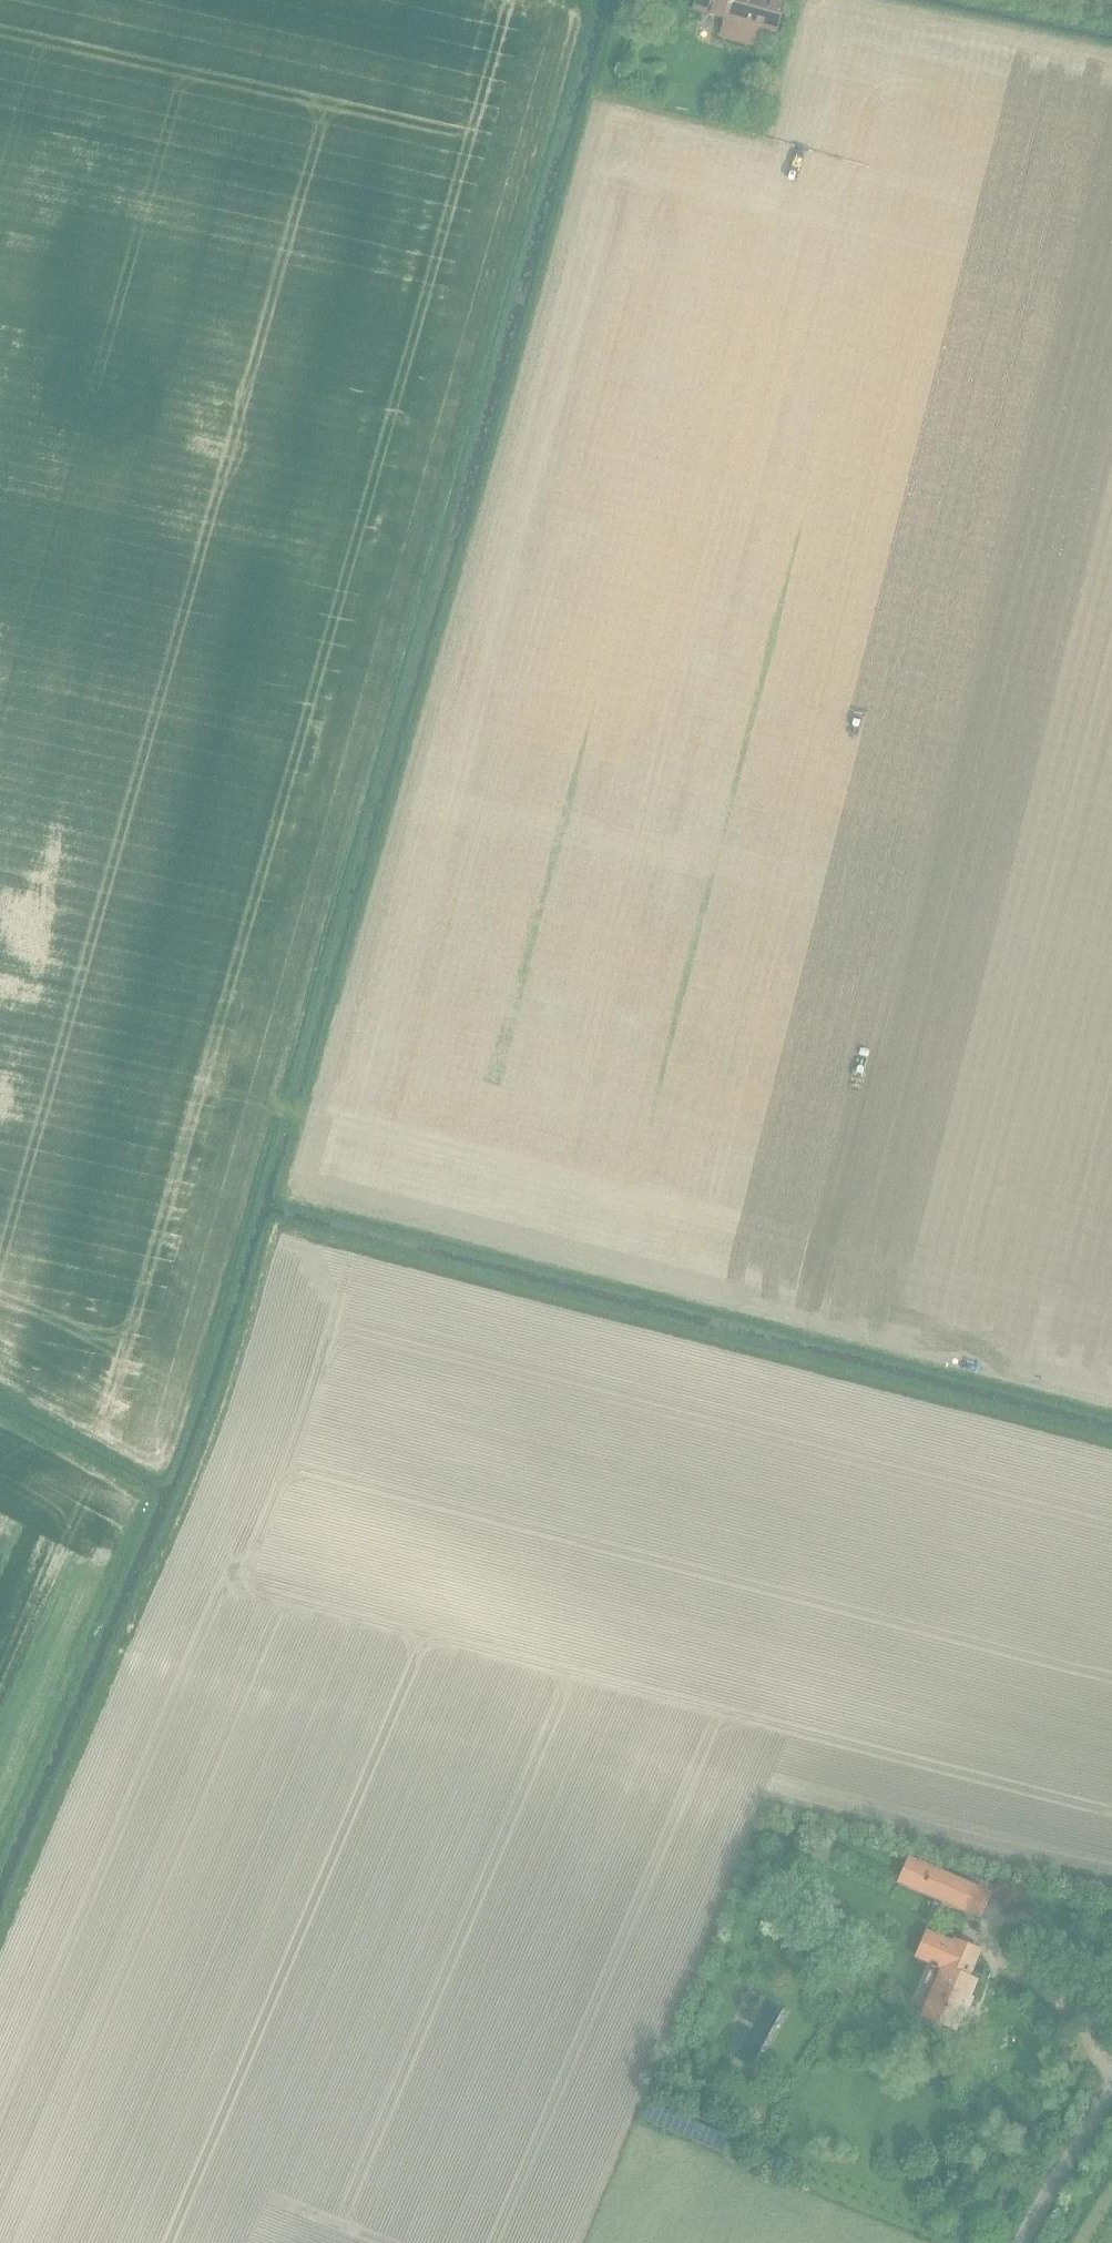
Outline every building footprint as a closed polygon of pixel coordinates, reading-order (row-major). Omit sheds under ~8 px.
[(782,0),(695,0),(694,5),(729,14),(724,32),(750,39),(754,24),(774,30),(782,0)] [(908,1857),(898,1881),(928,1895),(929,1892),(950,1901),(949,1903),(980,1916),(990,1892),(908,1857)] [(926,1931),(915,1956),(941,1967),(921,2017),(953,2030),(958,2016),(962,2017),(970,1997),(968,1996),(975,1978),(969,1976),(980,1950),(953,1939),(952,1942),(926,1931)]
